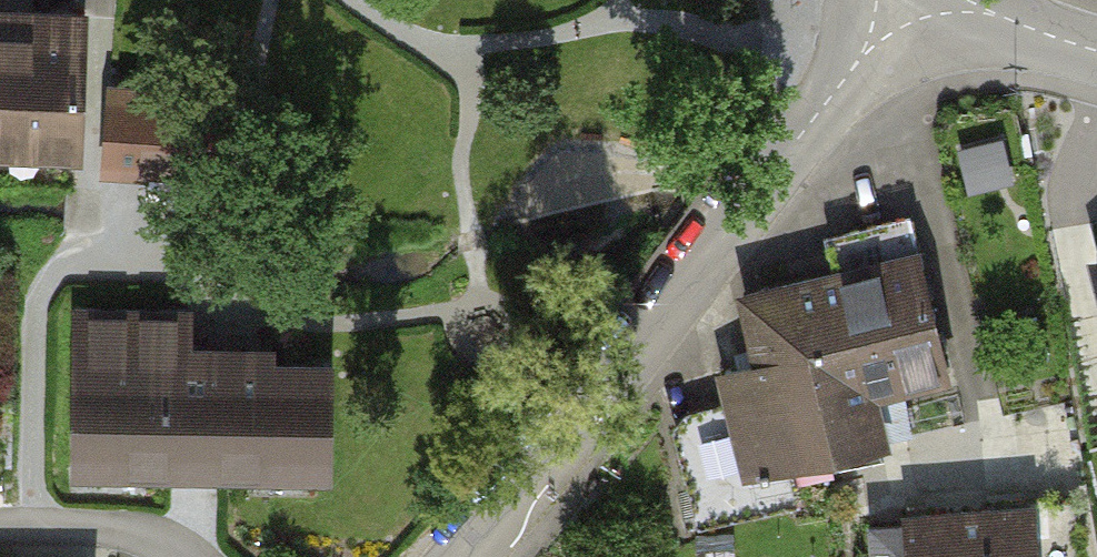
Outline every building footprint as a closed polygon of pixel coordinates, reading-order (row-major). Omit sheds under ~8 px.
[(76,168),(82,16),(0,13),(0,165),(76,168)] [(238,99),(111,90),(106,161),(151,165),(148,204),(180,206),(182,168),(233,172),(238,99)] [(1002,139),(959,151),(970,194),(1013,182),(1002,139)] [(856,268),(790,284),(828,452),(884,441),(871,389),(946,371),(911,224),(849,240),(856,268)] [(828,452),(790,284),(745,294),(760,360),(721,369),(730,406),(692,415),(679,435),(699,523),(777,506),(768,466),(828,452)] [(72,306),(67,476),(323,482),(326,352),(192,349),(192,308),(72,306)] [(872,520),(875,556),(1076,556),(1072,504),(872,520)]
